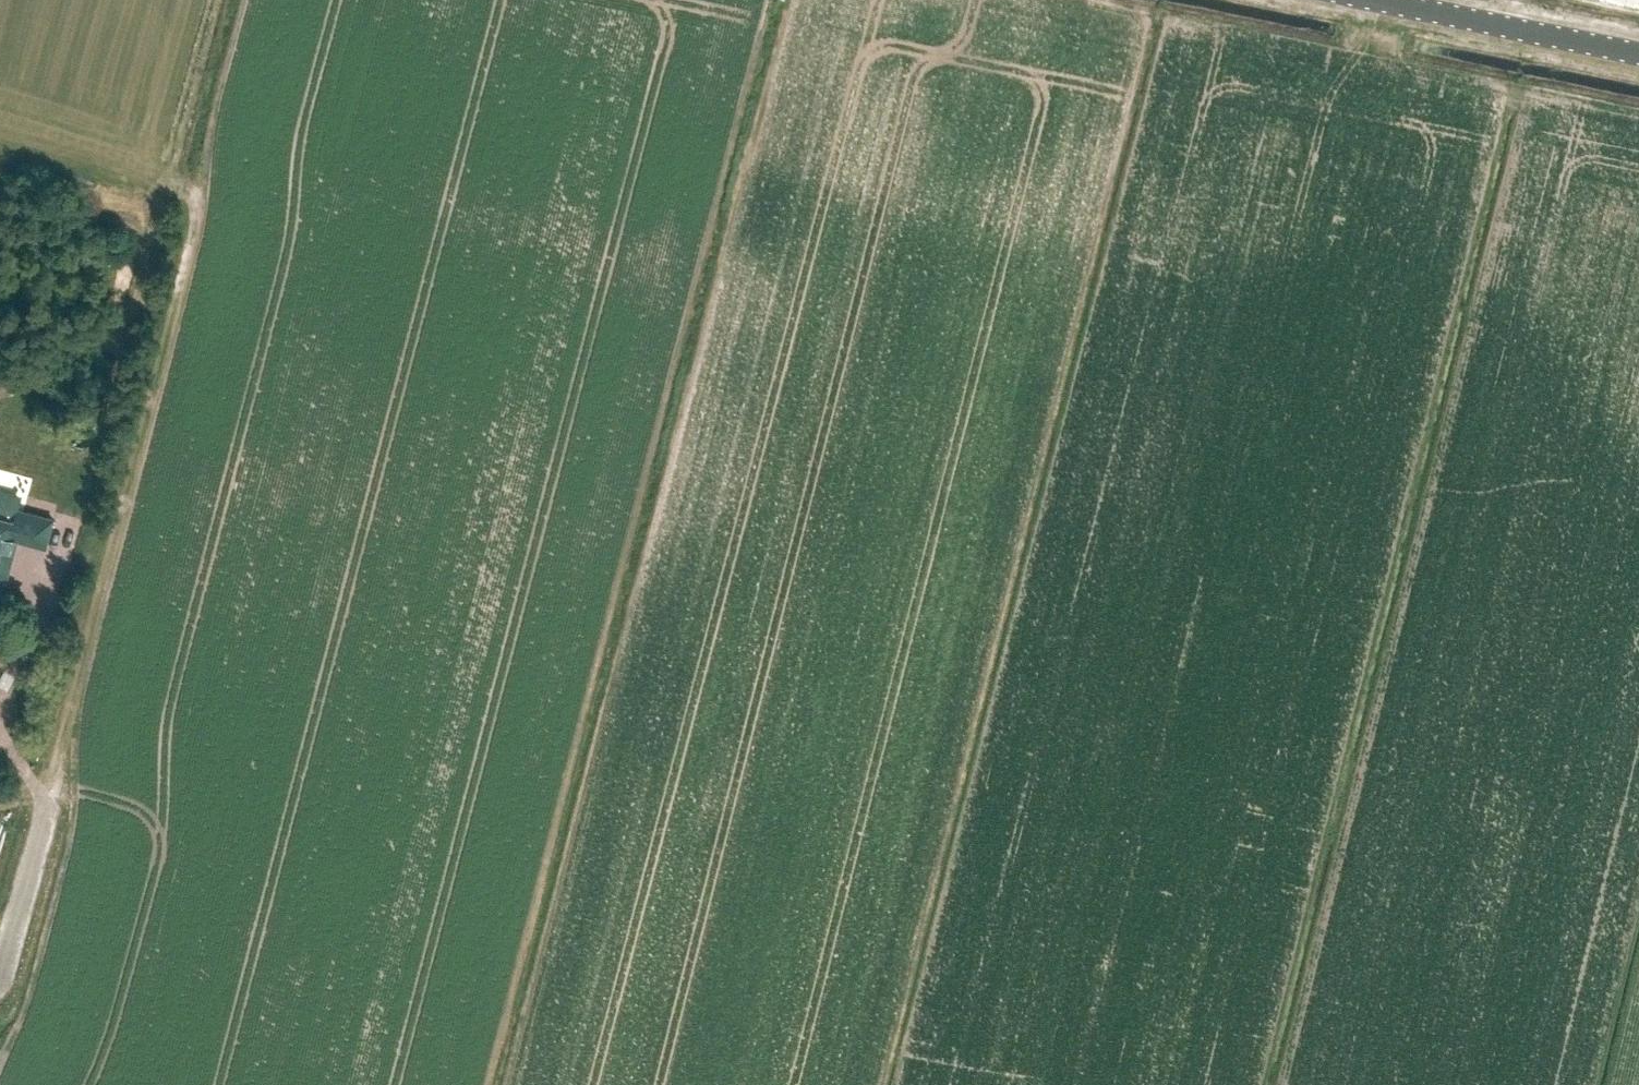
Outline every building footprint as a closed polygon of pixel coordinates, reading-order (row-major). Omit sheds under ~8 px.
[(8,572),(8,573),(13,556),(18,538),(46,546),(54,518),(19,508),(16,518),(0,514),(0,570),(8,572)]
